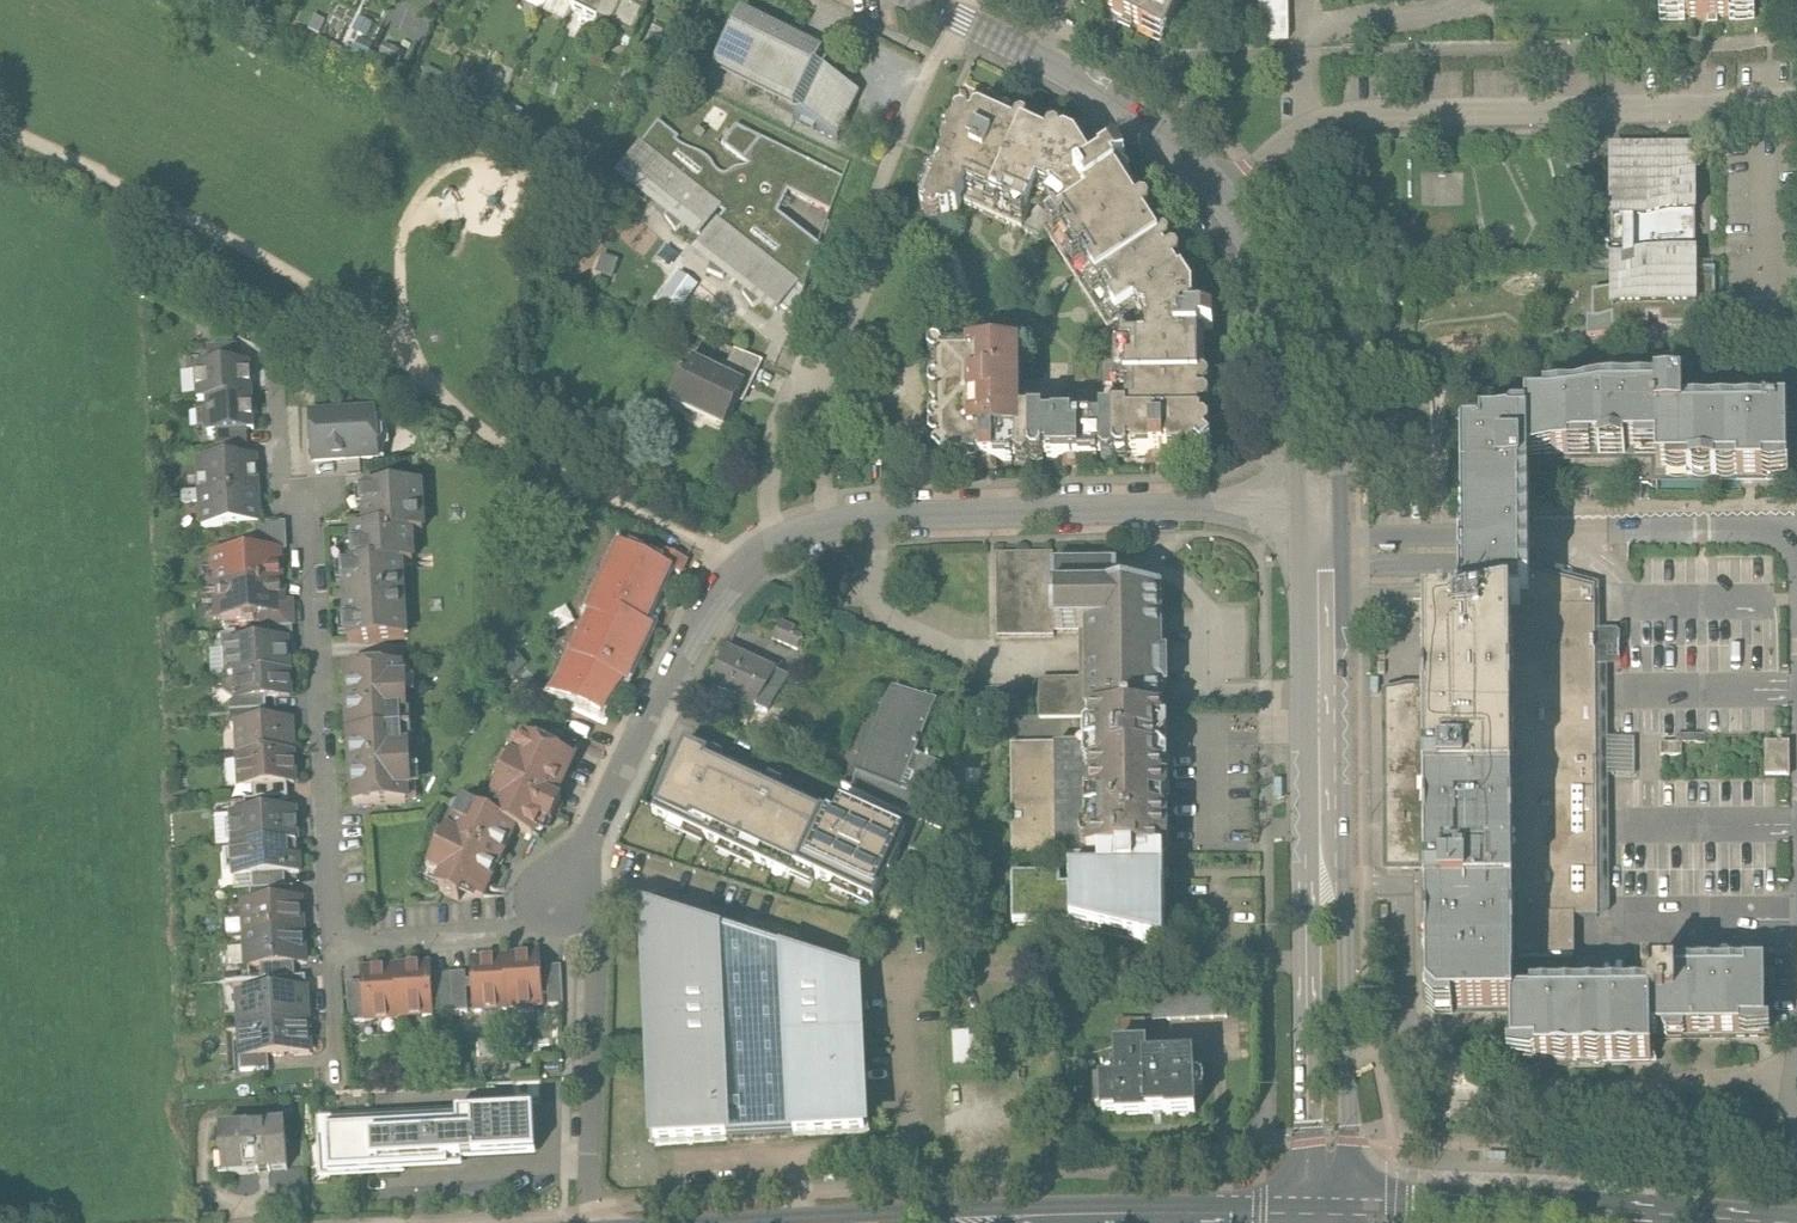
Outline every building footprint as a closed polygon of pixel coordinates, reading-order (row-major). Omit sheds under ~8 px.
[(504,14),(505,11),(510,0),(475,0),(504,14)] [(505,11),(532,24),(543,0),(510,0),(505,11)] [(532,24),(531,27),(556,39),(559,35),(575,0),(543,0),(532,24)] [(559,35),(580,45),(601,0),(575,0),(559,35)] [(611,0),(601,0),(580,45),(578,49),(603,61),(629,8),(611,0)] [(1213,3),(1207,0),(1109,0),(1082,55),(1124,75),(1167,96),(1213,3)] [(1272,44),(1312,44),(1370,44),(1477,43),(1620,43),(1620,0),(1272,0),(1272,44)] [(1756,0),(1668,0),(1666,0),(1666,24),(1661,24),(1662,77),(1708,76),(1762,76),(1761,23),(1756,23),(1756,0)] [(867,138),(820,114),(830,94),(744,51),(715,109),(799,151),(801,152),(798,157),(844,182),(867,138)] [(331,63),(323,58),(318,66),(326,71),(331,63)] [(377,83),(365,77),(361,86),(373,92),(377,83)] [(407,92),(391,84),(386,94),(402,102),(407,92)] [(455,116),(433,104),(427,115),(449,127),(455,116)] [(529,151),(515,143),(509,157),(522,164),(529,151)] [(961,249),(966,240),(991,251),(997,237),(1027,169),(1032,171),(1034,167),(1033,162),(1027,160),(1022,162),(1019,168),(1003,160),(999,158),(985,152),(980,153),(977,159),(973,160),(972,156),(967,154),(962,156),(959,161),(961,165),(957,166),(951,176),(953,182),(949,183),(946,188),(948,193),(946,198),(943,204),(939,205),(936,212),(932,213),(930,218),(932,221),(926,236),(927,241),(931,243),(933,249),(938,252),(943,249),(948,252),(954,251),(956,246),(961,249)] [(848,219),(767,177),(750,199),(757,207),(749,208),(743,211),(738,213),(730,215),(725,215),(721,211),(716,204),(709,199),(700,194),(691,190),(686,189),(679,185),(685,176),(665,161),(619,214),(636,227),(636,232),(653,240),(671,253),(681,267),(685,264),(705,279),(698,290),(712,301),(712,308),(729,314),(750,330),(758,341),(762,339),(781,354),(806,324),(818,312),(813,308),(828,288),(782,252),(788,241),(793,231),(835,251),(848,219)] [(1032,171),(1027,169),(997,237),(991,251),(1026,267),(1040,274),(1050,266),(1093,334),(1103,326),(1166,285),(1164,282),(1150,262),(1156,259),(1157,253),(1154,248),(1148,247),(1143,250),(1138,242),(1123,219),(1119,213),(1133,205),(1126,194),(1114,200),(1107,204),(1108,206),(1099,212),(1081,183),(1071,178),(1067,179),(1065,175),(1061,174),(1055,176),(1053,180),(1044,177),(1032,171)] [(1618,390),(1618,383),(1652,383),(1652,373),(1663,373),(1663,382),(1699,382),(1699,370),(1719,370),(1719,327),(1710,327),(1699,327),(1699,311),(1699,276),(1698,238),(1698,205),(1673,204),(1615,205),(1615,239),(1615,320),(1615,342),(1596,342),(1596,368),(1591,368),(1591,391),(1618,390)] [(1164,282),(1166,285),(1103,326),(1093,334),(1121,377),(1122,450),(1134,450),(1134,455),(1206,454),(1205,447),(1212,447),(1215,444),(1216,438),(1212,434),(1205,434),(1205,429),(1212,430),(1215,426),(1215,420),(1211,416),(1205,417),(1204,406),(1204,378),(1204,371),(1220,371),(1220,357),(1212,357),(1204,357),(1204,353),(1199,353),(1200,332),(1188,316),(1185,317),(1180,308),(1185,305),(1186,300),(1183,296),(1179,295),(1173,298),(1170,293),(1175,290),(1176,285),(1174,281),(1168,280),(1164,282)] [(623,296),(608,291),(602,307),(617,313),(623,296)] [(683,308),(668,330),(689,345),(704,323),(683,308)] [(210,388),(240,387),(239,368),(209,370),(210,388)] [(955,494),(991,494),(1017,494),(1017,490),(1017,471),(1025,471),(1025,450),(1025,383),(972,383),(947,384),(942,380),(938,380),(933,384),(933,389),(937,393),(942,393),(943,416),(938,416),(934,419),(934,426),(937,429),(942,429),(942,452),(937,452),(934,456),(934,462),(938,465),(935,467),(935,474),(938,477),(943,478),(943,481),(938,486),(947,496),(952,490),(955,494)] [(728,408),(749,417),(757,420),(768,394),(739,384),(728,408)] [(206,422),(256,420),(255,386),(240,387),(210,388),(197,389),(199,423),(206,422)] [(728,408),(696,391),(674,436),(728,462),(749,417),(728,408)] [(251,454),(258,453),(256,420),(206,422),(208,456),(218,456),(251,454)] [(380,435),(314,437),(316,486),(382,484),(380,435)] [(1531,454),(1531,476),(1532,475),(1533,511),(1573,511),(1573,504),(1661,503),(1661,525),(1742,524),(1742,532),(1766,532),(1766,524),(1791,524),(1790,467),(1767,467),(1767,469),(1770,469),(1770,475),(1686,475),(1686,446),(1673,446),(1660,446),(1660,454),(1549,455),(1549,454),(1531,454)] [(219,468),(252,466),(251,454),(218,456),(219,468)] [(220,482),(252,480),(252,466),(219,468),(220,482)] [(1535,660),(1535,620),(1535,618),(1535,615),(1535,607),(1534,578),(1533,559),(1533,521),(1533,511),(1532,475),(1531,476),(1514,476),(1513,474),(1500,476),(1486,476),(1486,485),(1480,485),(1473,491),(1474,492),(1474,503),(1467,504),(1468,559),(1468,577),(1468,607),(1468,619),(1468,640),(1468,661),(1515,661),(1535,660)] [(199,516),(264,512),(262,479),(252,480),(220,482),(197,483),(199,516)] [(428,509),(363,512),(365,551),(352,551),(354,587),(408,584),(420,584),(419,552),(430,551),(428,509)] [(245,547),(266,546),(264,512),(199,516),(201,550),(245,547)] [(253,573),(286,571),(291,571),(289,545),(266,546),(245,547),(246,560),(253,560),(253,573)] [(213,576),(214,609),(288,605),(286,571),(253,573),(213,576)] [(677,601),(622,576),(551,730),(606,756),(625,715),(633,719),(660,661),(651,657),(677,601)] [(412,663),(408,584),(354,587),(340,588),(344,666),(412,663)] [(1044,763),(1092,763),(1168,763),(1168,731),(1174,731),(1173,696),(1168,696),(1168,630),(1123,629),(1123,603),(1058,604),(1058,590),(1001,591),(1002,673),(1058,672),(1057,668),(1083,667),(1083,715),(1045,715),(1044,763)] [(265,639),(289,637),(288,605),(214,609),(216,641),(265,639)] [(1598,689),(1601,966),(1607,966),(1613,966),(1612,826),(1640,825),(1639,788),(1613,788),(1611,716),(1622,715),(1622,680),(1605,681),(1605,658),(1605,635),(1535,615),(1535,618),(1535,620),(1598,638),(1599,655),(1599,671),(1598,689)] [(1598,638),(1535,620),(1535,660),(1515,661),(1516,846),(1518,944),(1518,1005),(1578,1004),(1577,966),(1601,966),(1598,689),(1599,671),(1599,655),(1598,638)] [(265,652),(295,650),(294,637),(289,637),(265,639),(265,652)] [(266,663),(295,661),(295,650),(265,652),(266,663)] [(801,658),(785,650),(777,669),(802,681),(808,666),(799,663),(801,658)] [(225,665),(254,663),(254,652),(224,654),(225,665)] [(227,699),(236,698),(297,695),(295,661),(266,663),(254,663),(225,665),(227,699)] [(1393,847),(1431,847),(1516,846),(1515,661),(1468,661),(1430,661),(1430,678),(1430,739),(1393,739),(1393,847)] [(782,701),(734,679),(709,736),(757,757),(782,701)] [(352,767),(415,764),(410,690),(347,694),(352,767)] [(236,698),(238,732),(272,730),(299,729),(297,695),(236,698)] [(1382,720),(1374,720),(1375,740),(1383,740),(1382,720)] [(898,724),(854,830),(915,857),(921,840),(937,846),(952,808),(923,797),(944,743),(898,724)] [(234,732),(234,744),(272,742),(272,730),(238,732),(234,732)] [(272,742),(234,744),(235,755),(238,755),(273,753),(272,742)] [(238,755),(240,788),(302,785),(300,751),(273,753),(238,755)] [(1061,792),(1061,832),(1094,831),(1169,830),(1168,814),(1168,780),(1168,763),(1092,763),(1092,776),(1092,792),(1061,792)] [(415,764),(352,767),(356,842),(420,838),(415,764)] [(586,799),(526,772),(490,852),(531,870),(550,879),(586,799)] [(693,781),(661,851),(798,912),(801,904),(884,941),(915,872),(881,857),(849,843),(843,856),(779,828),(723,803),(714,799),(717,792),(693,781)] [(242,822),(259,821),(293,820),(304,819),(302,785),(240,788),(242,822)] [(1061,832),(1061,792),(1061,788),(1039,789),(1020,789),(1021,905),(1062,904),(1061,832)] [(259,821),(260,833),(291,832),(294,831),(293,820),(259,821)] [(1169,856),(1169,830),(1094,831),(1061,832),(1062,904),(1073,905),(1094,905),(1169,905),(1169,896),(1169,856)] [(1287,830),(1279,830),(1280,848),(1287,848),(1287,830)] [(251,834),(251,845),(292,843),(291,832),(260,833),(251,834)] [(490,852),(466,841),(431,919),(496,948),(531,870),(490,852)] [(234,846),(236,881),(304,877),(302,843),(292,843),(251,845),(234,846)] [(1431,847),(1393,847),(1392,862),(1393,915),(1433,915),(1433,945),(1518,944),(1516,846),(1431,847)] [(238,914),(259,912),(292,911),(306,910),(304,877),(236,881),(238,914)] [(1170,925),(1169,905),(1094,905),(1073,905),(1074,937),(1074,971),(1074,979),(1170,1000),(1170,925)] [(259,912),(259,924),(292,922),(292,911),(259,912)] [(256,924),(257,936),(302,934),(301,922),(292,922),(259,924),(256,924)] [(247,970),(312,967),(311,933),(302,934),(257,936),(245,937),(247,970)] [(1518,1005),(1518,944),(1433,945),(1433,961),(1432,1049),(1444,1060),(1518,1059),(1517,1046),(1518,1005)] [(866,1021),(644,948),(656,1193),(876,1184),(866,1021)] [(301,1001),(314,1001),(312,967),(247,970),(249,1004),(267,1003),(301,1001)] [(516,995),(519,1050),(551,1049),(549,1008),(548,994),(516,995)] [(516,995),(482,997),(483,1012),(485,1052),(519,1050),(516,995)] [(438,1014),(437,999),(402,1001),(404,1056),(440,1054),(438,1014)] [(281,1014),(301,1013),(301,1001),(267,1003),(268,1015),(281,1014)] [(372,1057),(404,1056),(402,1001),(370,1003),(370,1019),(372,1057)] [(281,1014),(282,1027),(313,1025),(312,1012),(301,1013),(281,1014)] [(485,1052),(483,1012),(438,1014),(440,1054),(485,1052)] [(372,1057),(370,1019),(353,1020),(355,1058),(372,1057)] [(1517,1046),(1518,1059),(1518,1068),(1518,1109),(1640,1109),(1654,1109),(1654,1085),(1701,1085),(1768,1085),(1768,1021),(1667,1021),(1652,1021),(1652,1029),(1653,1029),(1653,1037),(1653,1046),(1638,1046),(1527,1046),(1517,1046)] [(282,1027),(242,1029),(244,1063),(318,1059),(316,1025),(313,1025),(282,1027)] [(1134,1048),(1135,1070),(1219,1067),(1218,1045),(1134,1048)] [(318,1059),(244,1063),(246,1093),(275,1092),(319,1089),(318,1059)] [(1198,1110),(1153,1112),(1152,1095),(1121,1096),(1123,1131),(1108,1132),(1109,1161),(1124,1160),(1125,1165),(1173,1163),(1174,1165),(1201,1164),(1198,1110)] [(543,1139),(325,1152),(329,1216),(338,1215),(372,1214),(547,1203),(543,1139)] [(295,1180),(294,1162),(223,1166),(226,1209),(296,1205),(295,1180)] [(1511,1203),(1491,1202),(1491,1210),(1510,1211),(1511,1203)]
